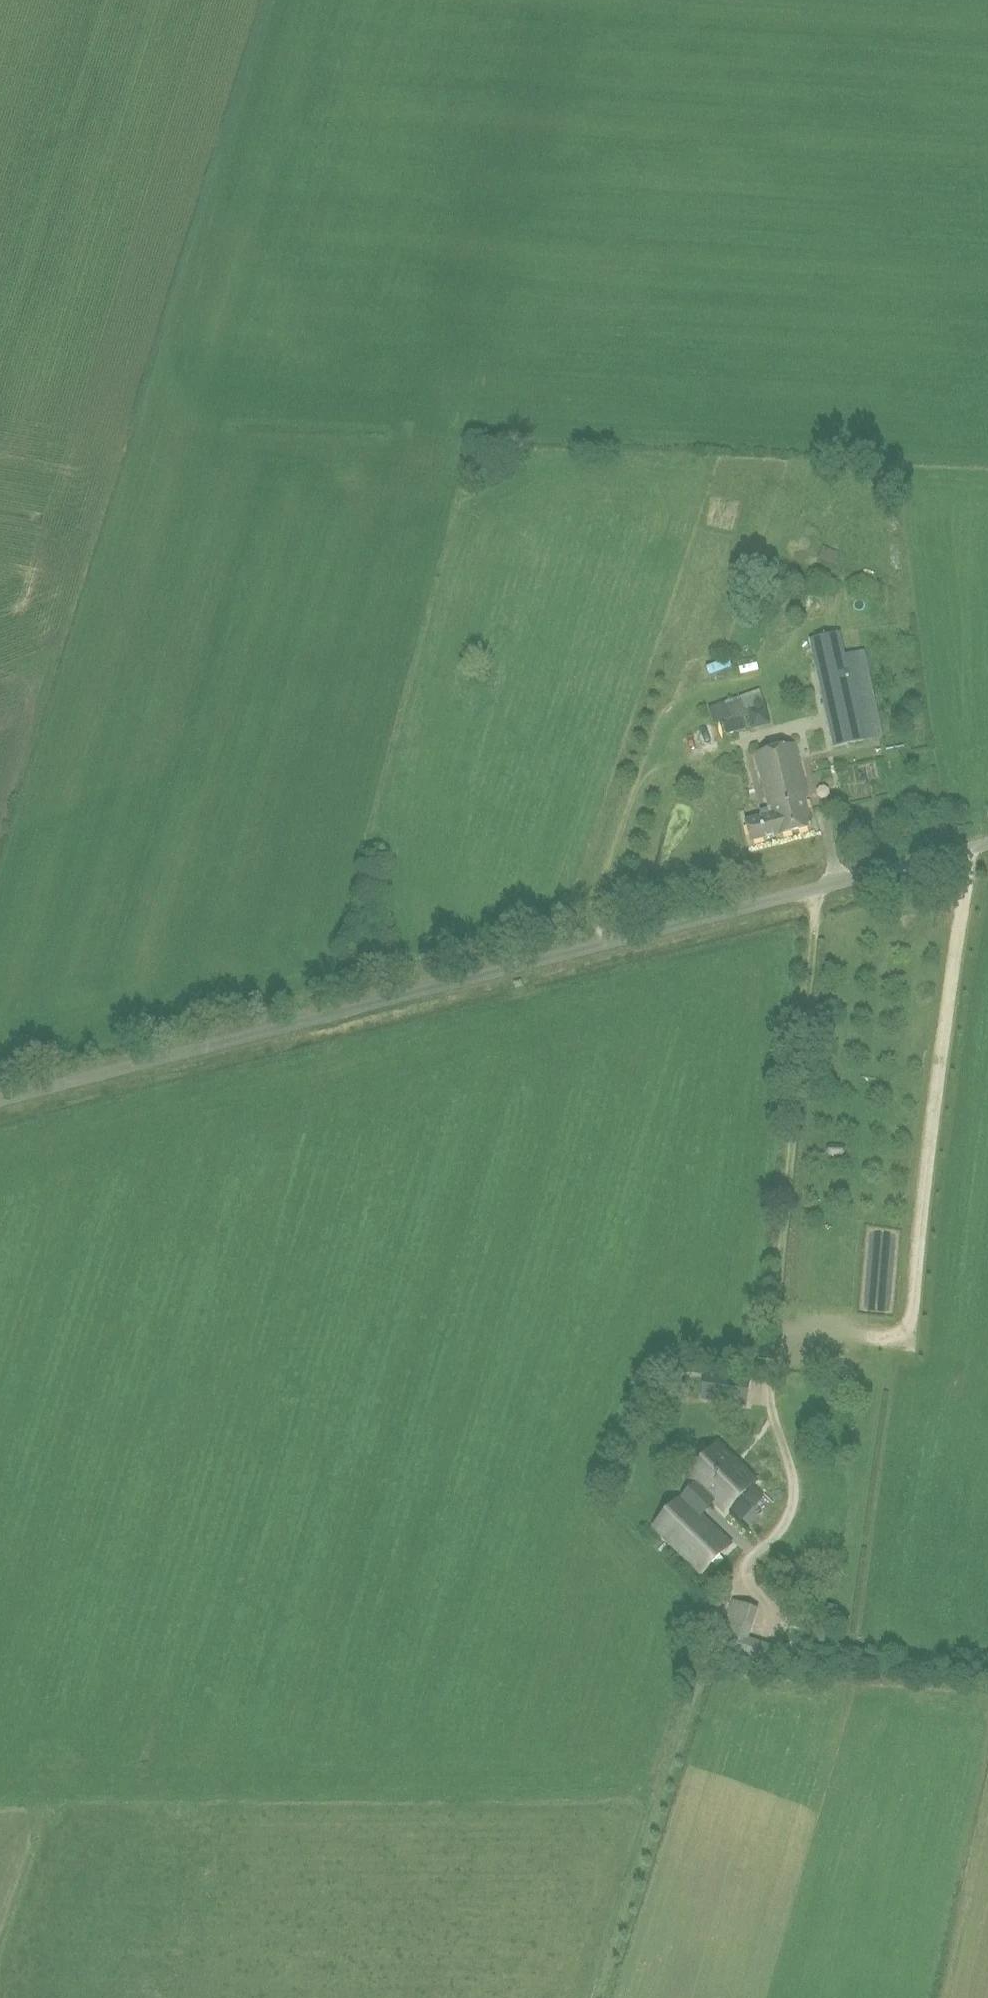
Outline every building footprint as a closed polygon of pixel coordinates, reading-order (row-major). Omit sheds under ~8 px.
[(811,640),(835,748),(879,738),(855,630),(811,640)] [(750,677),(765,672),(761,660),(746,665),(750,677)] [(753,730),(770,725),(765,704),(760,691),(708,708),(714,723),(748,710),(749,713),(748,713),(749,714),(751,721),(753,730)] [(727,735),(746,730),(743,718),(724,722),(727,735)] [(774,814),(747,821),(752,842),(779,836),(814,827),(807,801),(809,800),(796,744),(756,754),(769,808),(772,807),(774,814)] [(835,782),(821,787),(825,799),(839,794),(835,782)] [(721,1403),(747,1407),(751,1377),(725,1373),(721,1403)] [(770,1503),(717,1452),(690,1480),(742,1531),(770,1503)] [(728,1546),(682,1501),(657,1527),(703,1572),(728,1546)] [(757,1607),(733,1598),(715,1653),(739,1661),(747,1636),(757,1607)]
